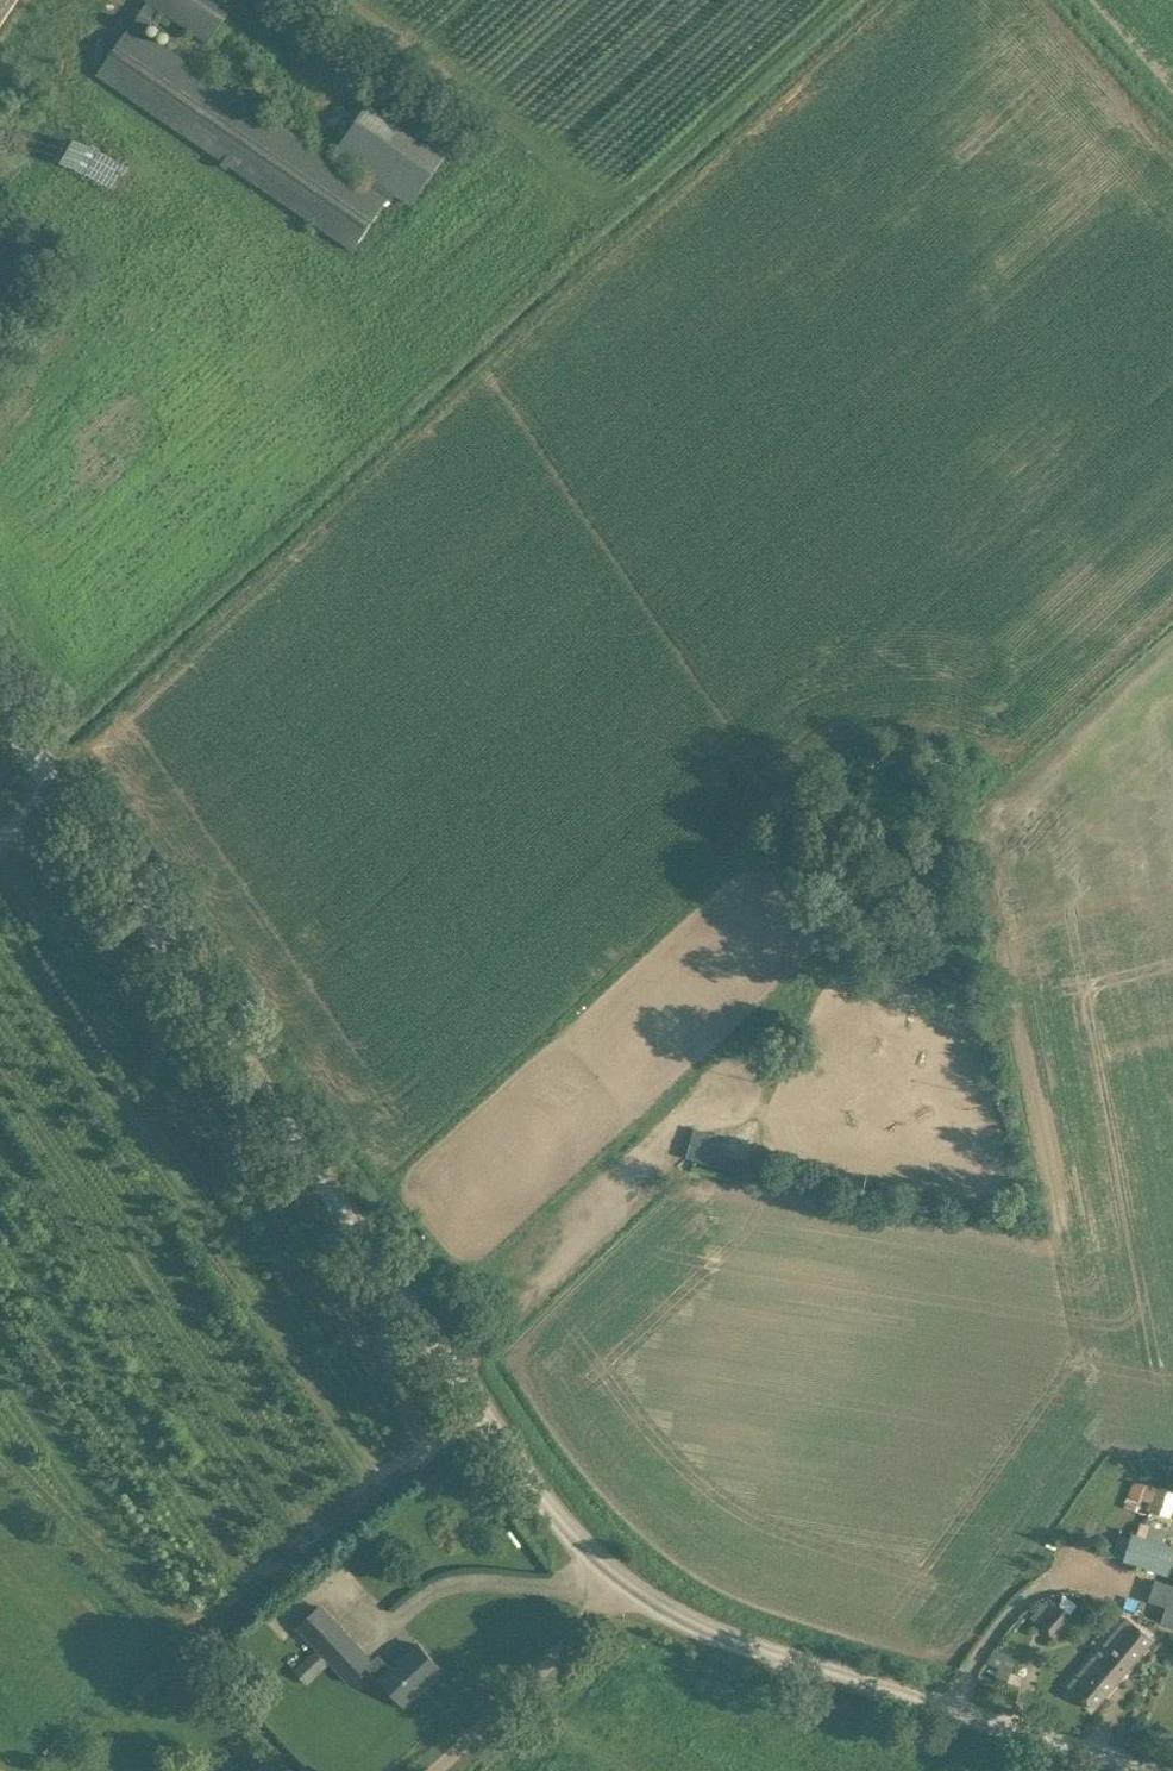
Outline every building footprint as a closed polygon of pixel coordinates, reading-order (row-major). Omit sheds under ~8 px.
[(117,87),(354,246),(387,198),(360,178),(151,37),(166,14),(208,43),(237,0),(147,0),(149,1),(132,25),(131,24),(98,74),(117,87)] [(361,98),(327,145),(402,199),(436,152),(361,98)] [(729,1138),(694,1129),(686,1157),(746,1173),(750,1160),(725,1153),(729,1138)] [(1151,1511),(1158,1488),(1134,1480),(1125,1508),(1150,1515),(1151,1511)] [(1125,1558),(1124,1561),(1159,1573),(1169,1576),(1172,1564),(1172,1546),(1164,1543),(1138,1534),(1133,1532),(1125,1558)] [(1125,1558),(1131,1538),(1119,1534),(1111,1556),(1124,1560),(1125,1558)] [(1157,1578),(1153,1591),(1149,1602),(1167,1608),(1162,1622),(1172,1626),(1172,1583),(1157,1578)] [(1055,1637),(1073,1617),(1049,1596),(1031,1615),(1055,1637)] [(443,1669),(427,1652),(417,1642),(388,1668),(376,1656),(370,1661),(343,1631),(340,1628),(342,1626),(336,1620),(321,1604),(320,1605),(297,1628),(317,1651),(329,1663),(347,1683),(368,1665),(389,1688),(405,1705),(443,1669)] [(1128,1618),(1069,1686),(1095,1708),(1154,1639),(1128,1618)] [(269,1654),(308,1696),(334,1671),(295,1630),(269,1654)] [(1017,1660),(999,1652),(994,1650),(987,1662),(1000,1667),(996,1677),(1007,1682),(1017,1660)]
